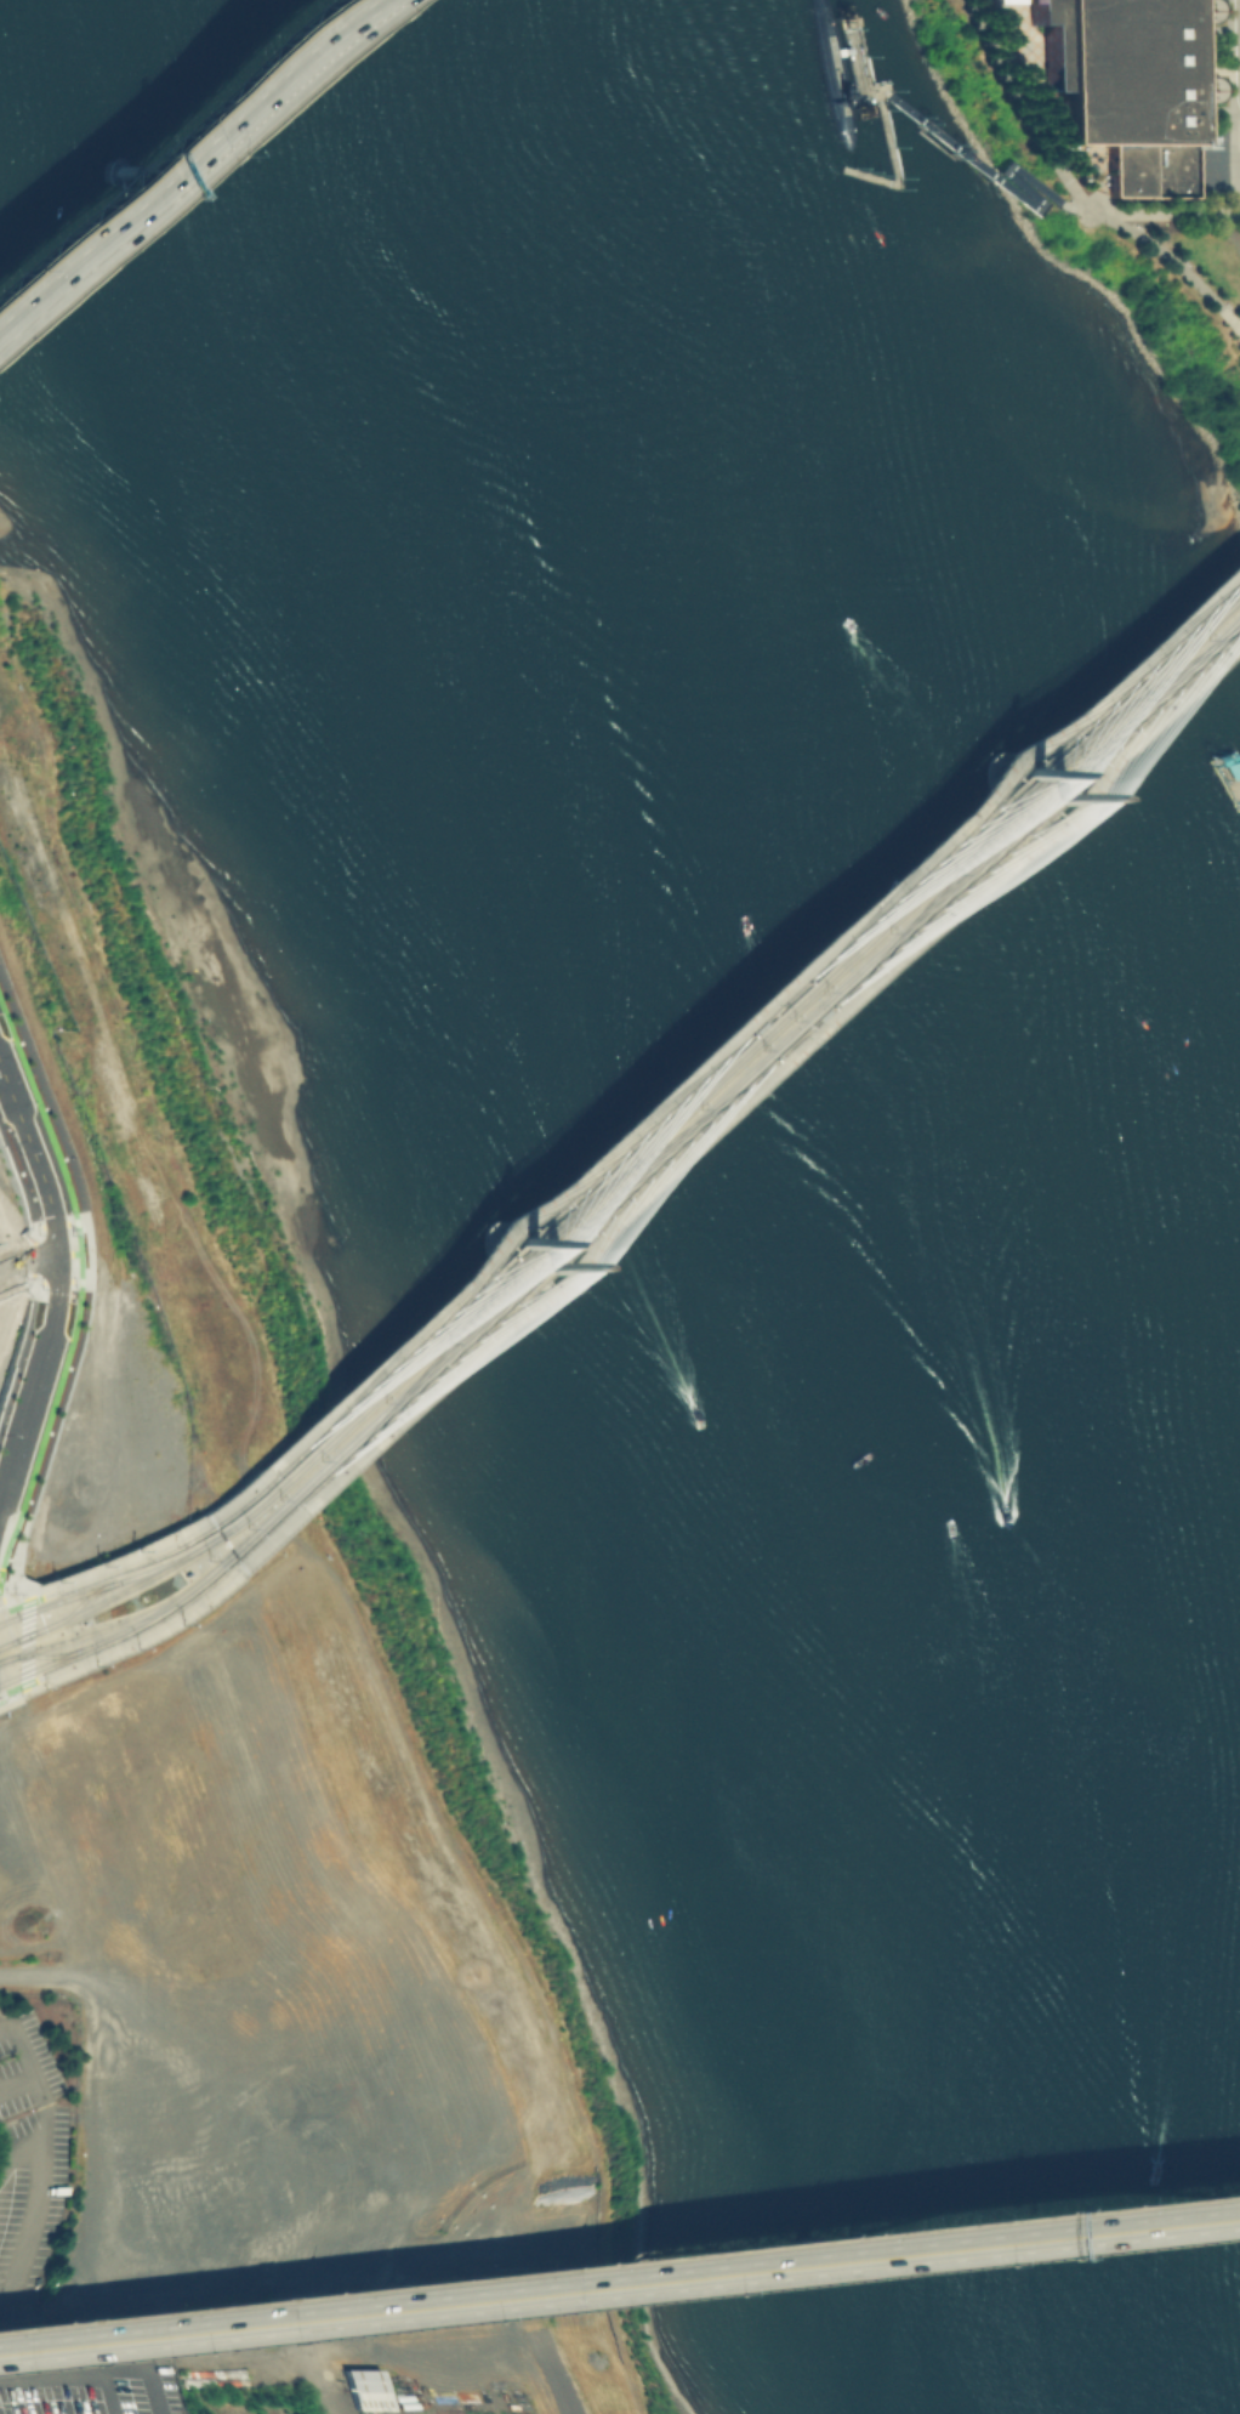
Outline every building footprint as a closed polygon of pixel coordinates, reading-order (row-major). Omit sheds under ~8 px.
[(817,4),(817,0),(832,0),(834,2),(840,23),(844,47),(846,52),(851,79),(855,102),(858,121),(858,135),(858,142),(858,147),(857,150),(853,150),(851,149),(848,147),(846,142),(841,135),(837,121),(834,106),(825,62),(820,33),(818,18),(817,4)] [(1025,24),(1025,0),(1188,0),(1185,198),(1100,198),(1100,191),(1100,144),(1052,143),(1053,91),(1039,91),(1039,87),(1039,24),(1025,24)] [(1200,28),(1200,20),(1210,20),(1210,0),(1184,0),(1183,27),(1200,28)] [(1183,77),(1183,101),(1212,100),(1211,76),(1183,77)] [(1223,756),(1236,750),(1239,757),(1225,763),(1223,756)] [(1228,763),(1239,759),(1239,776),(1234,778),(1228,763)] [(405,2368),(404,2409),(368,2408),(369,2368),(405,2368)]
